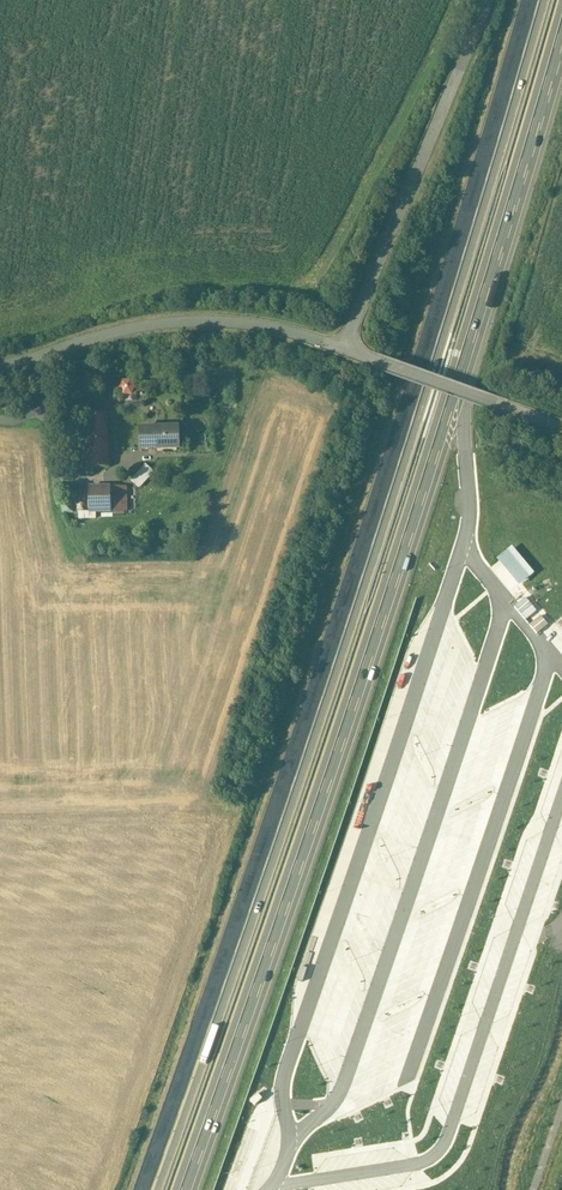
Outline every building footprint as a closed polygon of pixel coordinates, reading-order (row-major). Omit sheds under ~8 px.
[(105,414),(82,416),(85,451),(77,452),(78,469),(109,467),(105,414)] [(179,426),(139,427),(140,452),(180,450),(179,426)] [(143,487),(158,470),(149,461),(133,478),(143,487)] [(119,486),(84,487),(85,515),(120,513),(119,486)] [(523,516),(525,522),(541,518),(539,512),(523,516)] [(512,547),(497,560),(520,587),(535,575),(512,547)]
